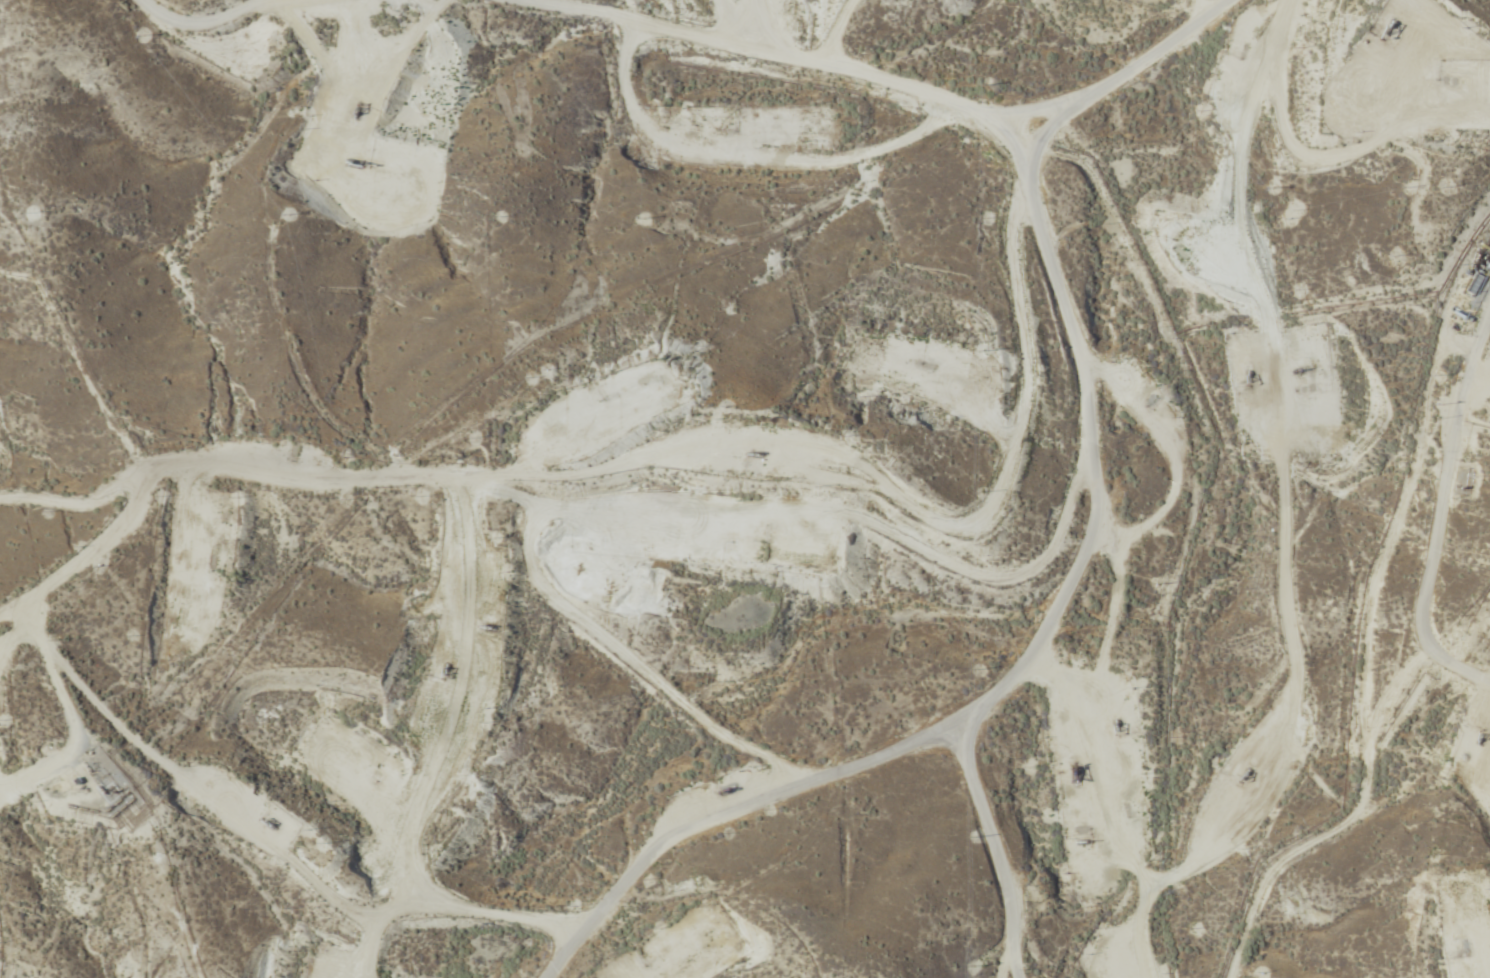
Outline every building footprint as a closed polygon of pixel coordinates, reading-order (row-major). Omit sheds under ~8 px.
[(1483,277),(1476,275),(1470,293),(1477,295),(1483,277)]
